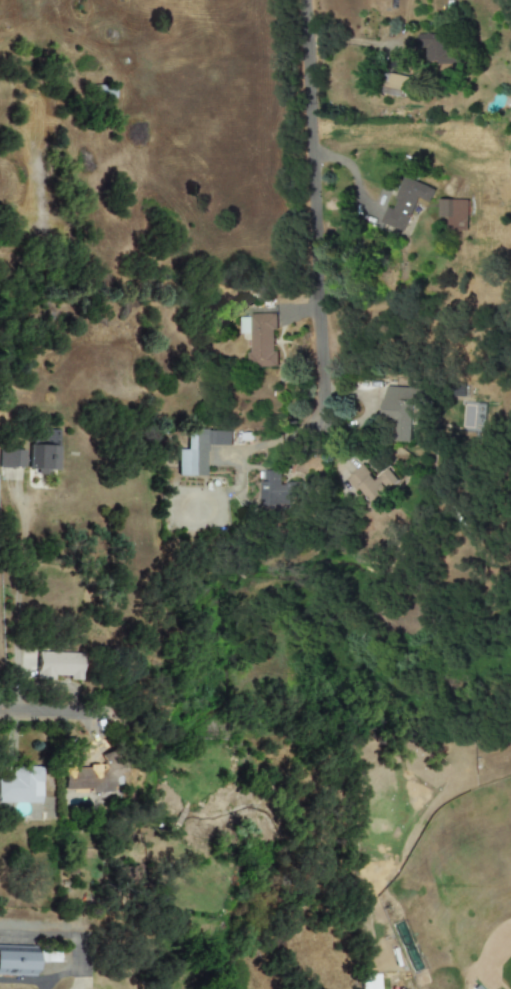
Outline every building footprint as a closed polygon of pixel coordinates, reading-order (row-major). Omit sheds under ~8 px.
[(448,33),(418,34),(418,48),(425,48),(426,65),(460,65),(459,48),(448,48),(448,33)] [(383,94),(405,98),(409,78),(388,74),(383,94)] [(435,189),(405,177),(392,209),(387,206),(380,223),(403,232),(417,198),(430,203),(435,189)] [(468,200),(440,200),(440,218),(447,218),(447,231),(467,231),(468,200)] [(275,315),(239,315),(240,334),(249,334),(249,367),(276,367),(275,315)] [(384,421),(400,422),(399,434),(397,434),(397,442),(419,443),(422,388),(385,387),(384,421)] [(205,477),(205,445),(230,446),(231,431),(188,429),(187,450),(178,450),(178,476),(205,477)] [(58,471),(59,444),(53,444),(53,433),(39,433),(38,445),(28,445),(27,470),(36,470),(36,475),(48,475),(48,471),(58,471)] [(23,450),(11,450),(11,467),(23,468),(23,450)] [(374,477),(363,465),(348,479),(374,507),(401,482),(386,466),(374,477)] [(263,506),(291,505),(291,500),(302,499),(302,483),(281,483),(281,470),(265,471),(266,481),(262,482),(263,506)] [(52,681),(53,676),(66,676),(66,680),(78,680),(79,654),(36,653),(35,680),(52,681)] [(41,768),(11,767),(11,782),(0,782),(0,803),(41,804),(41,768)] [(33,947),(0,946),(0,975),(32,976),(33,947)]
